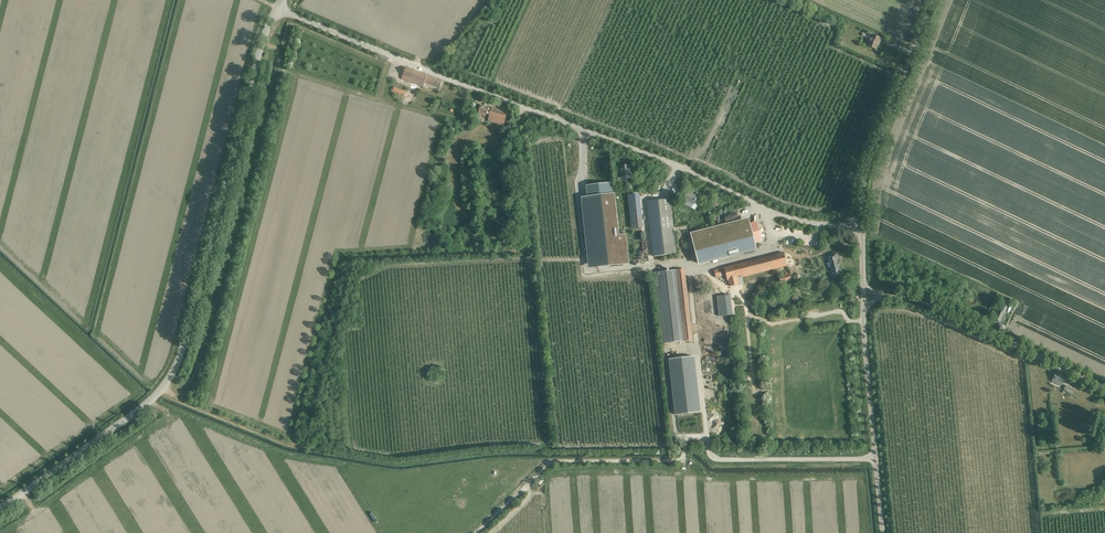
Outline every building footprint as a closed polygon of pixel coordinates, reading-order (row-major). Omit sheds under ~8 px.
[(881,38),(872,34),(870,37),(871,38),(868,46),(875,49),(878,43),(879,43),(881,38)] [(440,88),(442,81),(427,76),(406,67),(401,79),(423,87),(425,82),(440,88)] [(404,96),(406,92),(393,87),(392,90),(404,96)] [(503,126),(507,114),(481,106),(478,114),(485,116),(485,114),(489,116),(487,121),(503,126)] [(626,175),(632,174),(631,166),(627,167),(626,165),(620,166),(620,172),(619,172),(619,177),(626,177),(626,175)] [(587,197),(581,197),(589,268),(628,263),(625,236),(618,237),(613,194),(612,194),(611,183),(586,186),(587,197)] [(684,200),(682,203),(695,210),(699,203),(696,201),(698,197),(688,192),(684,200)] [(631,229),(642,228),(639,194),(628,195),(631,229)] [(676,254),(672,216),(670,200),(648,202),(654,256),(676,254)] [(691,234),(699,264),(757,250),(755,243),(762,241),(757,222),(751,224),(749,219),(734,223),(691,234)] [(784,253),(714,270),(716,278),(719,277),(726,275),(727,281),(728,281),(730,286),(743,283),(742,277),(787,266),(784,253)] [(838,259),(837,253),(828,255),(833,277),(842,275),(841,270),(839,270),(836,259),(838,259)] [(671,270),(654,273),(662,344),(680,342),(692,340),(684,269),(671,270)] [(780,283),(790,281),(794,280),(791,270),(785,272),(785,274),(778,276),(780,283)] [(730,295),(717,296),(719,316),(732,315),(730,295)] [(999,311),(995,319),(1000,321),(1005,310),(1009,312),(1012,304),(1009,302),(1008,306),(1004,304),(1000,311),(999,311)] [(694,357),(669,360),(675,415),(700,412),(694,357)] [(1060,386),(1065,377),(1056,372),(1051,381),(1060,386)] [(1075,390),(1072,388),(1066,385),(1063,390),(1072,395),(1075,390)]
